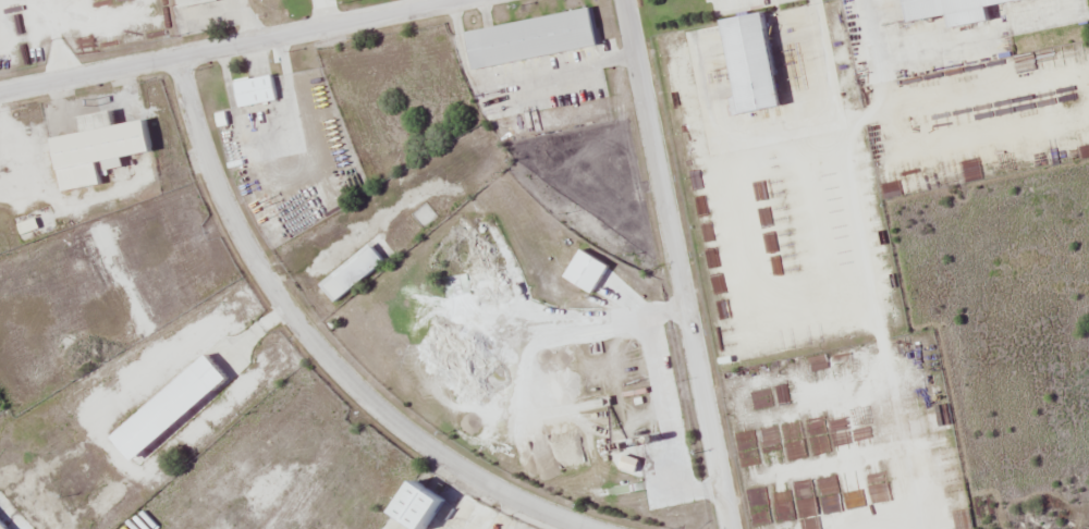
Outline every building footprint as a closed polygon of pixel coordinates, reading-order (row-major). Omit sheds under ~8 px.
[(942,14),(956,10),(953,0),(939,0),(942,14)] [(603,46),(596,8),(472,29),(479,67),(603,46)] [(238,80),(242,106),(280,100),(275,74),(238,80)] [(61,136),(68,189),(107,184),(105,167),(129,163),(128,155),(160,151),(156,119),(122,124),(120,110),(87,115),(89,132),(61,136)] [(432,479),(410,511),(436,528),(441,528),(462,499),(432,479)] [(15,519),(0,519),(0,528),(15,528),(15,519)]
